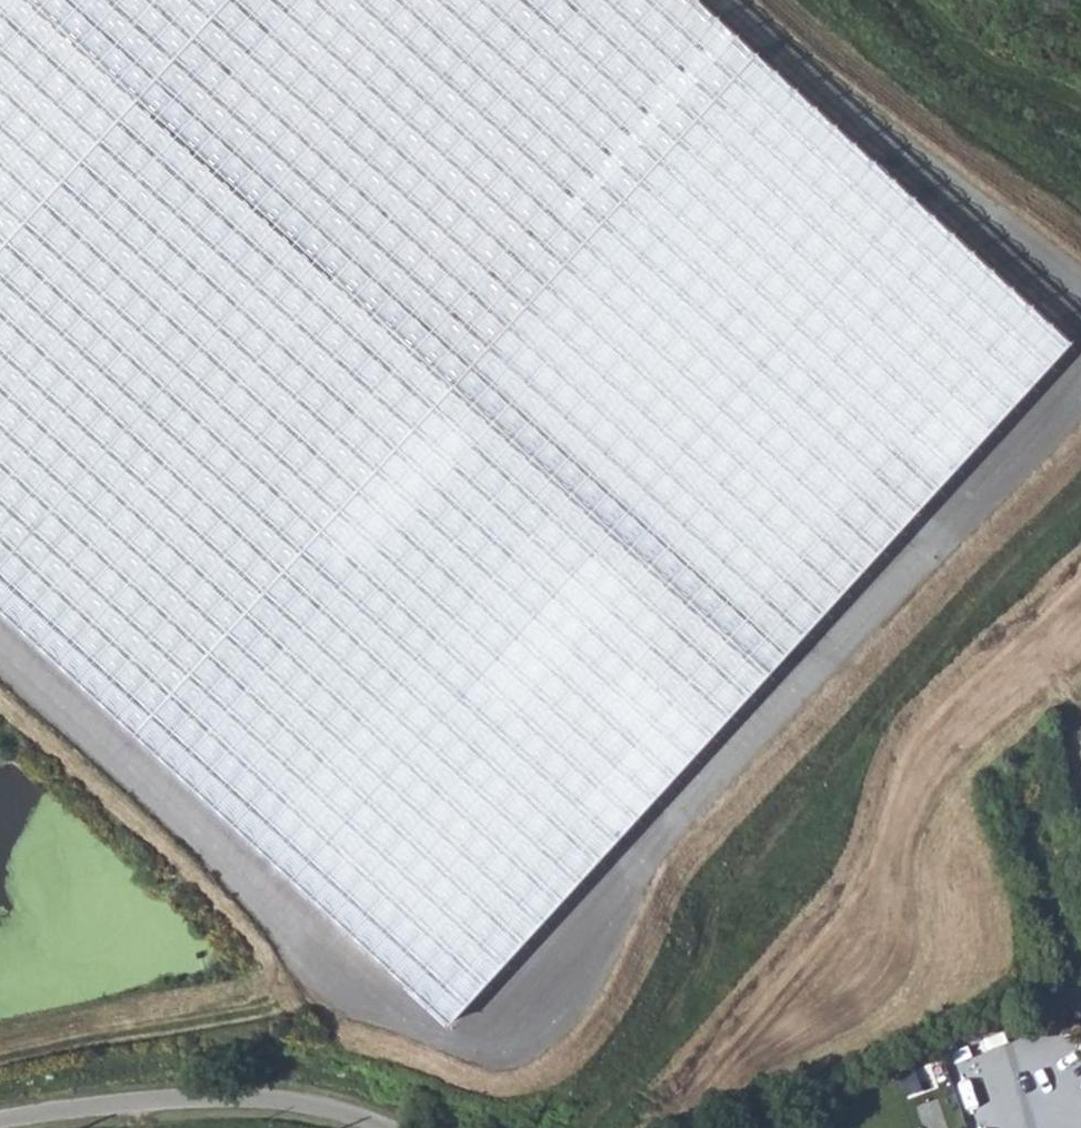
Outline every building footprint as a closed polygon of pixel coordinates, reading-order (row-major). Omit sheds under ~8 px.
[(451,1019),(1074,341),(701,0),(0,0),(0,608),(451,1019)]
